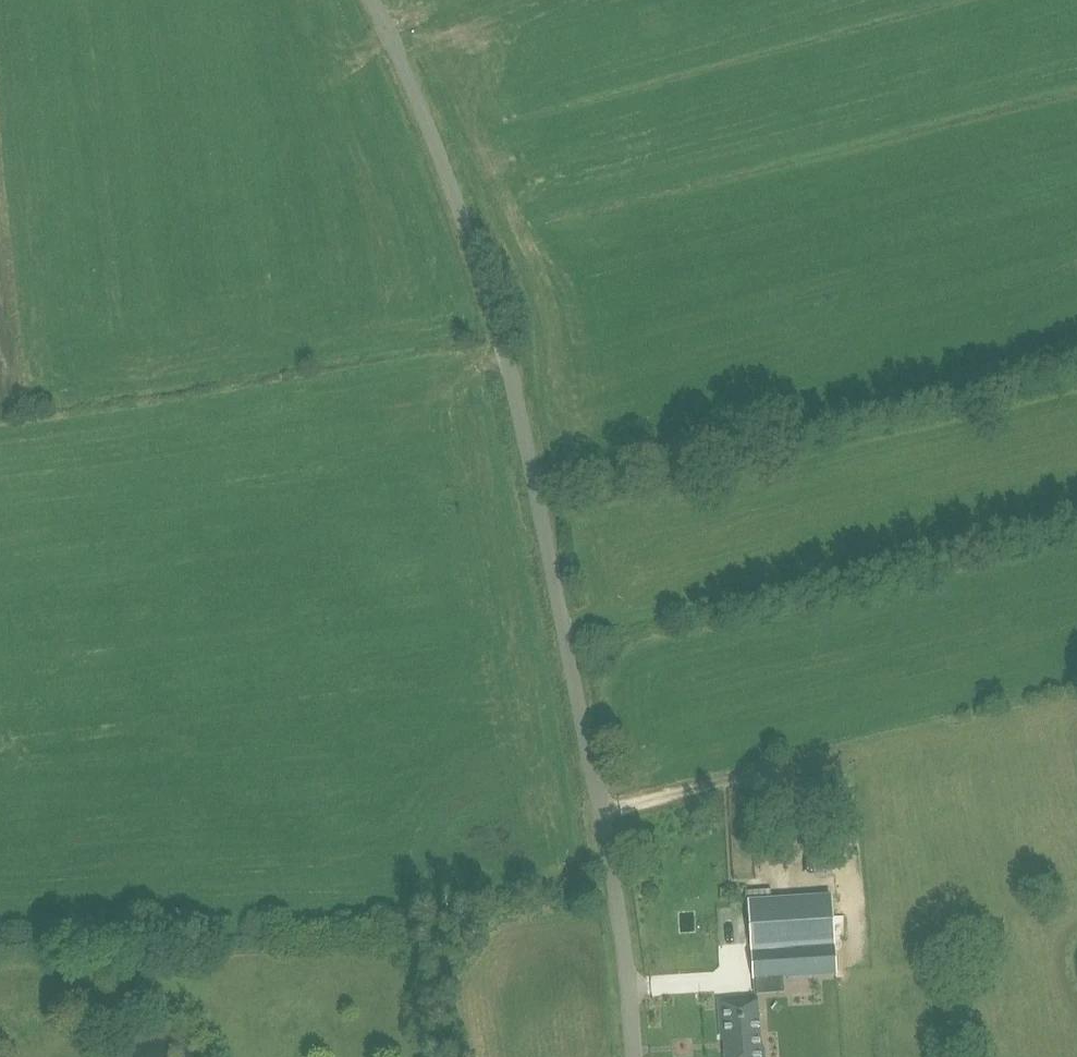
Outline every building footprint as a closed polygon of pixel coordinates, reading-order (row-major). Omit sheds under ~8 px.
[(811,848),(812,878),(839,876),(837,847),(811,848)] [(750,904),(753,948),(756,994),(784,993),(783,975),(802,974),(802,976),(837,974),(832,899),(750,904)] [(723,1038),(726,1038),(727,1056),(764,1056),(764,1047),(760,1047),(757,998),(720,1001),(723,1038)]
